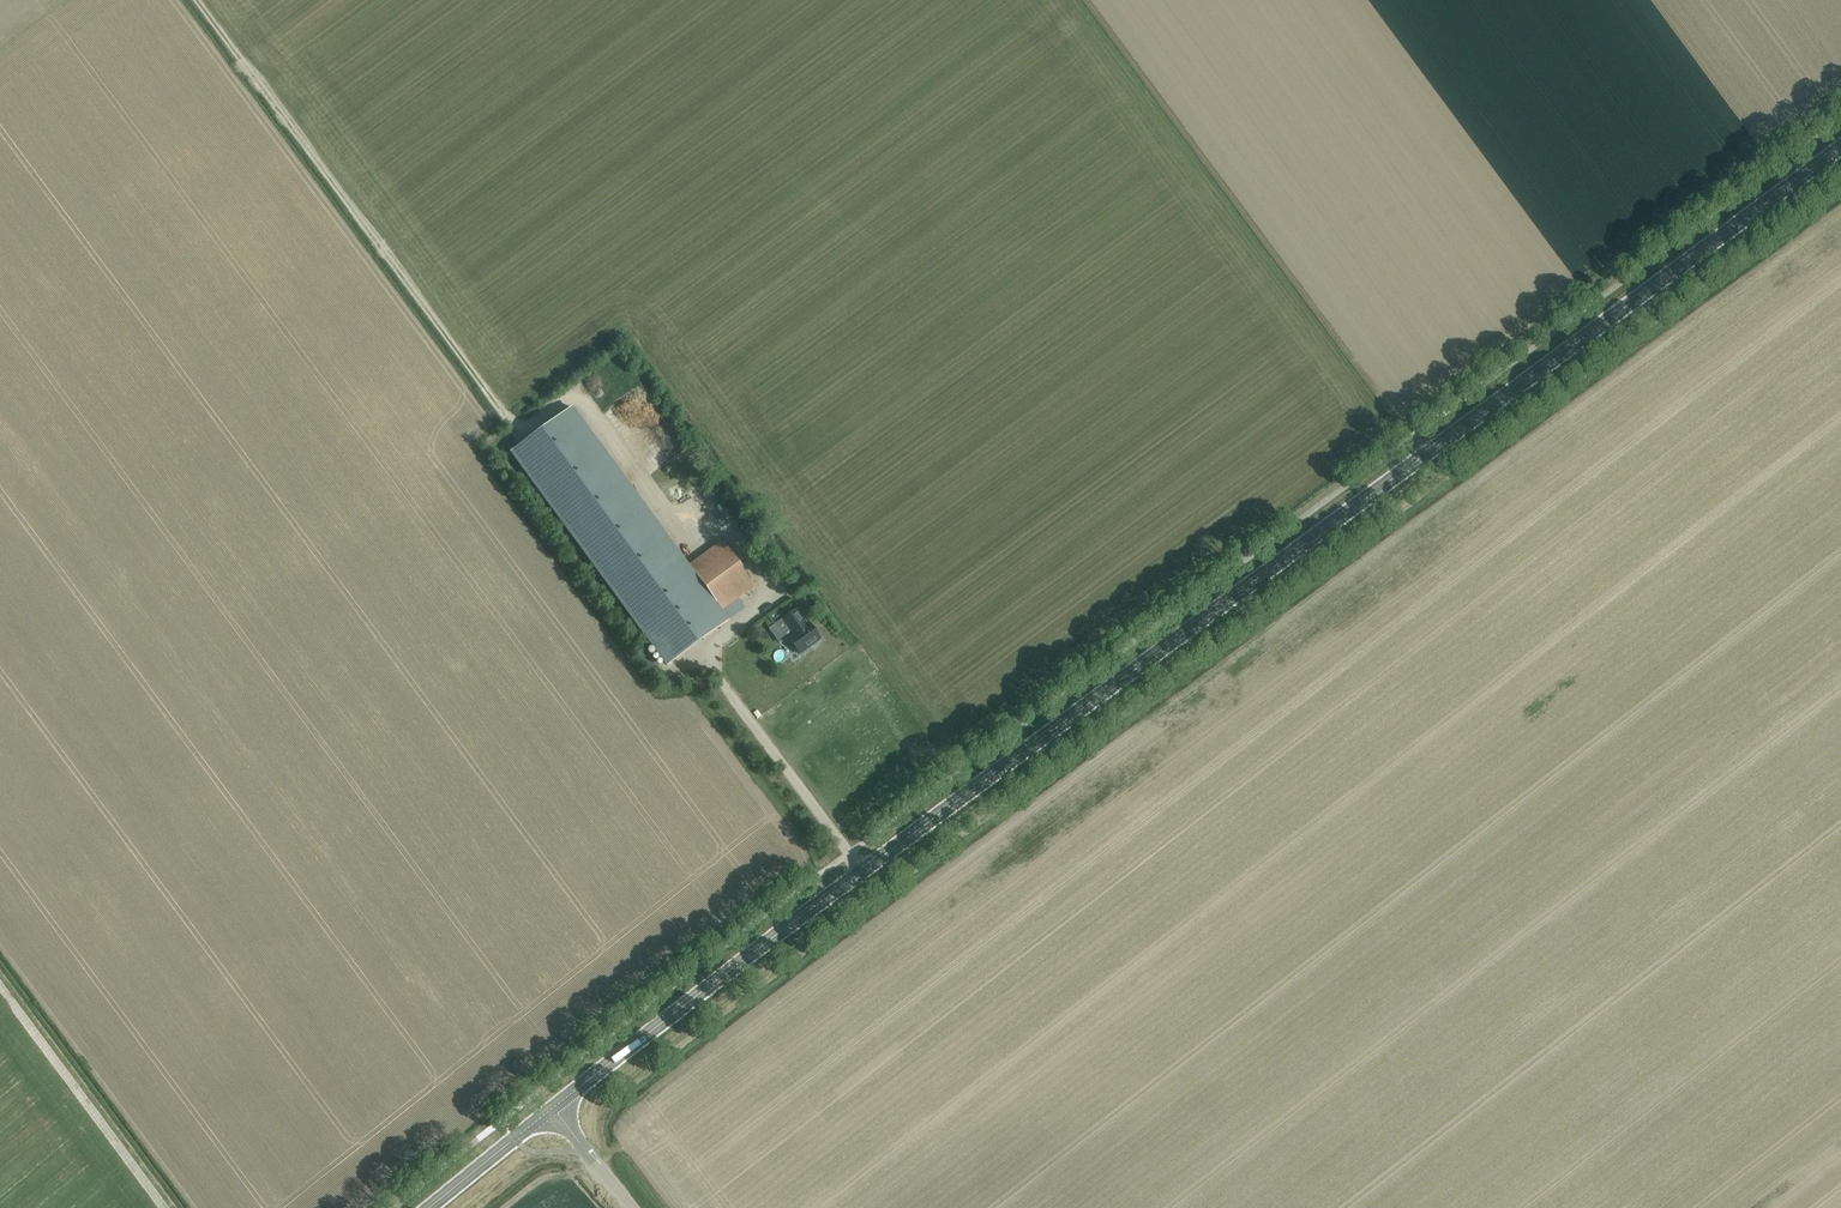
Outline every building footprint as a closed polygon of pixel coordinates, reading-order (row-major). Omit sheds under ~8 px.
[(728,621),(572,408),(511,452),(667,665),(728,621)] [(722,541),(689,565),(722,610),(754,586),(722,541)] [(821,639),(813,628),(809,622),(806,624),(796,610),(782,619),(793,634),(788,638),(794,646),(794,649),(797,653),(799,653),(800,654),(811,646),(813,647),(817,644),(818,641),(821,639)] [(525,1071),(517,1061),(510,1066),(518,1076),(525,1071)]
